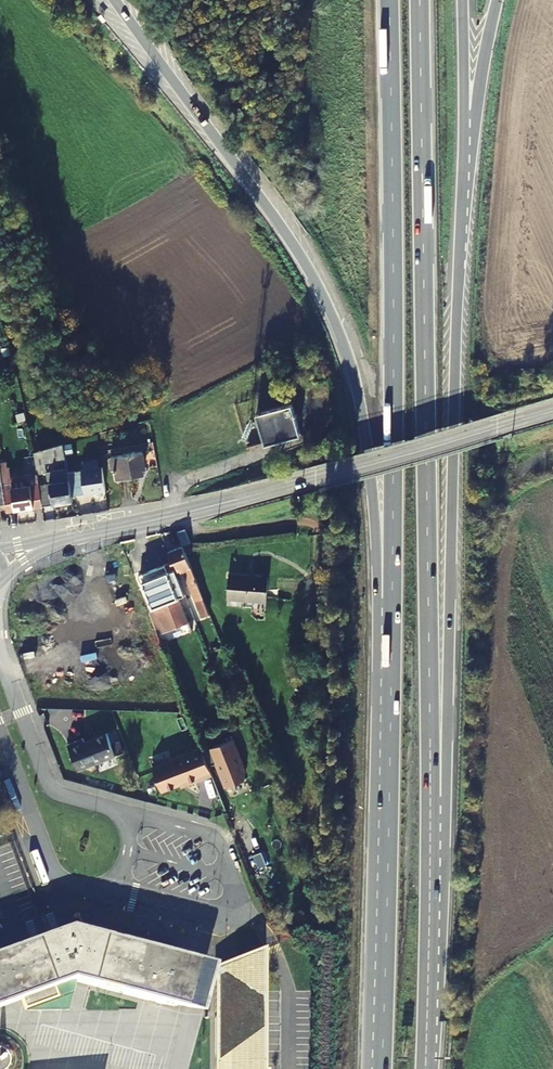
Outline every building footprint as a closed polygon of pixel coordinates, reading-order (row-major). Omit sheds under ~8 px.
[(259,416),(266,448),(303,440),(296,408),(259,416)] [(39,472),(68,465),(64,443),(34,452),(39,472)] [(112,454),(113,467),(116,466),(117,475),(144,472),(143,467),(146,467),(144,450),(112,454)] [(3,480),(9,478),(6,463),(0,464),(3,480)] [(36,474),(9,478),(3,480),(3,481),(4,489),(4,490),(38,484),(36,474)] [(46,503),(75,500),(71,478),(41,484),(46,503)] [(7,511),(41,506),(38,484),(4,490),(6,506),(7,511)] [(161,553),(168,550),(162,534),(155,537),(161,553)] [(208,618),(212,617),(183,547),(182,544),(168,550),(172,560),(175,559),(179,570),(185,568),(190,580),(188,580),(202,615),(206,614),(208,618)] [(259,557),(221,565),(226,587),(264,579),(259,557)] [(178,595),(185,592),(172,560),(140,572),(162,630),(192,618),(190,612),(186,614),(178,595)] [(218,632),(216,626),(208,629),(210,635),(218,632)] [(70,744),(80,770),(118,756),(109,734),(87,742),(85,738),(70,744)] [(217,762),(226,786),(246,778),(246,768),(234,738),(203,750),(203,751),(209,765),(217,762)] [(199,783),(214,777),(203,750),(154,770),(164,794),(197,781),(199,783)] [(264,852),(256,855),(260,868),(269,865),(264,852)] [(71,928),(0,954),(0,1008),(21,1000),(25,1011),(58,998),(55,988),(73,981),(163,1005),(176,956),(71,928)] [(264,949),(215,967),(214,1068),(264,1068),(264,949)] [(176,956),(163,1005),(175,1009),(188,959),(176,956)] [(188,959),(175,1009),(190,1013),(203,963),(188,959)] [(68,1012),(75,982),(73,981),(55,988),(58,998),(25,1010),(26,1012),(68,1012)] [(164,1030),(154,1068),(196,1068),(203,1041),(164,1030)] [(7,1068),(9,1063),(9,1056),(5,1051),(0,1049),(0,1068),(6,1068),(7,1068)]
